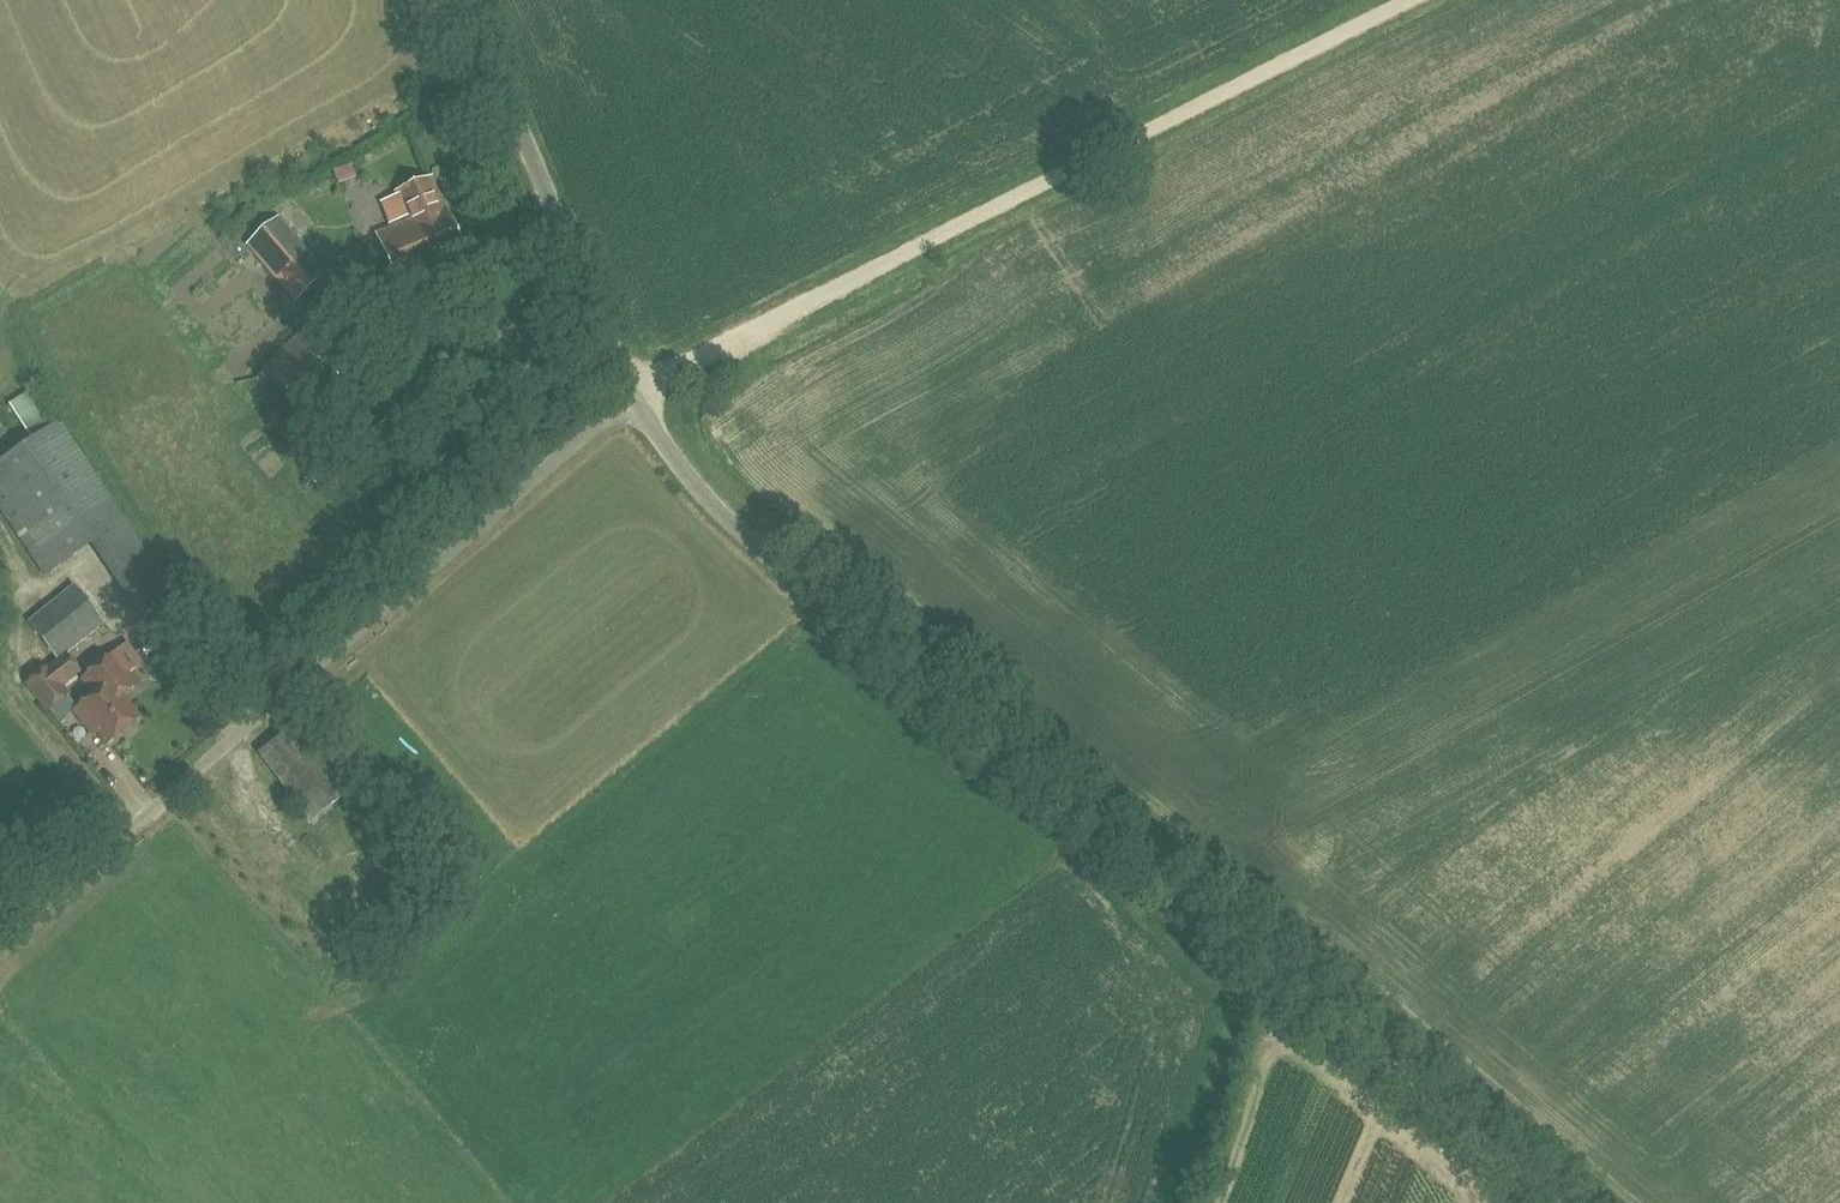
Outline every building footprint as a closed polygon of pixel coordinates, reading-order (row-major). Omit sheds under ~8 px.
[(409,222),(377,235),(399,290),(467,262),(445,207),(442,209),(431,180),(398,193),(399,195),(384,201),(393,224),(408,218),(409,222)] [(279,218),(248,244),(296,301),(327,274),(279,218)] [(298,336),(264,369),(262,371),(312,421),(347,386),(298,336)] [(21,435),(41,423),(22,392),(2,403),(21,435)] [(125,522),(61,425),(0,465),(0,507),(45,575),(125,522)] [(74,585),(28,623),(58,660),(104,622),(74,585)] [(60,686),(79,671),(67,656),(48,671),(46,669),(28,684),(49,710),(67,695),(60,686)] [(85,681),(97,696),(75,715),(95,738),(101,733),(111,745),(122,736),(128,737),(136,730),(135,724),(141,720),(123,699),(137,686),(113,658),(85,681)]
